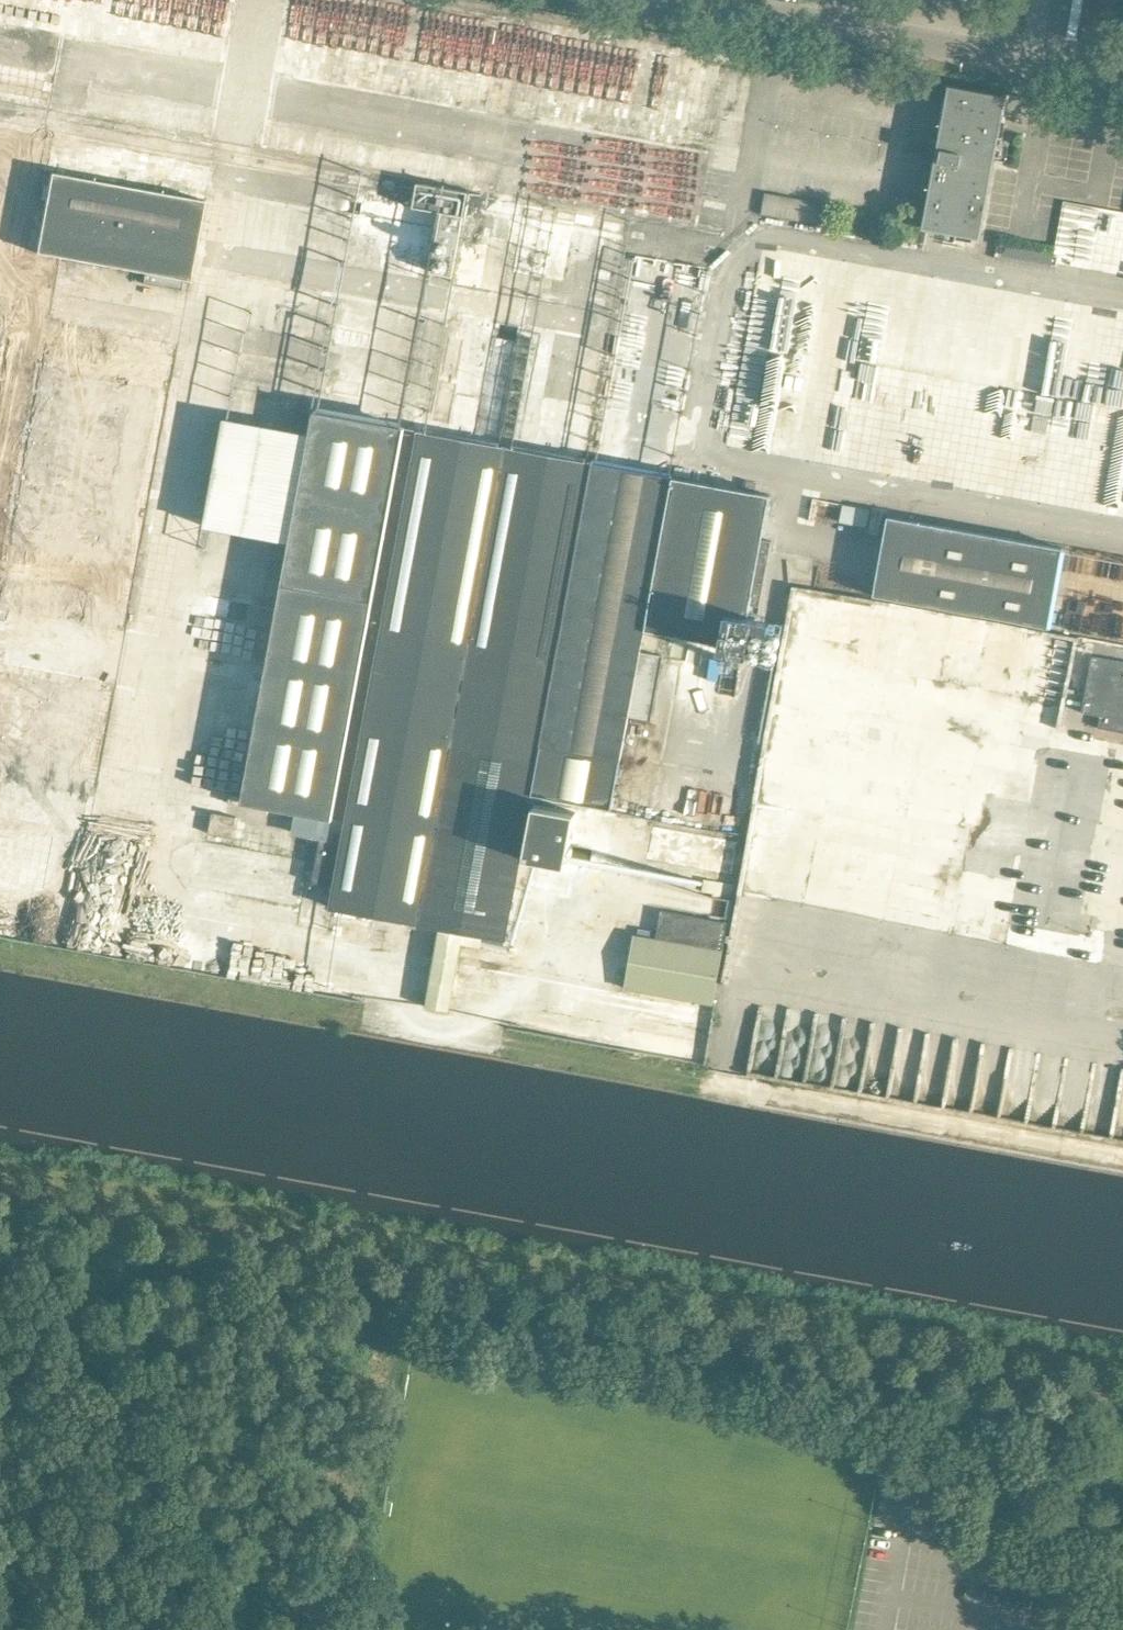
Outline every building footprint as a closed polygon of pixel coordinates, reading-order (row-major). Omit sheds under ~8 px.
[(572,447),(618,193),(353,144),(361,99),(261,81),(258,100),(0,52),(0,342),(572,447)] [(988,236),(1006,91),(947,84),(928,228),(988,236)] [(683,143),(624,463),(1122,554),(1122,223),(1081,216),(1072,266),(915,238),(925,187),(778,160),(784,127),(749,121),(743,154),(683,143)] [(45,604),(117,624),(137,553),(124,549),(142,486),(111,478),(91,553),(58,544),(55,555),(24,547),(12,588),(46,598),(45,604)] [(888,516),(874,596),(1048,628),(1063,548),(888,516)] [(251,621),(275,624),(277,605),(253,602),(251,621)] [(1122,732),(1122,661),(1092,656),(1082,712),(1100,716),(1098,728),(1122,732)] [(91,771),(106,695),(45,683),(36,726),(53,730),(49,747),(78,753),(75,768),(91,771)] [(755,801),(739,892),(776,899),(793,808),(755,801)] [(636,933),(627,989),(717,1003),(729,920),(663,910),(658,937),(636,933)] [(1063,1097),(948,1077),(943,1107),(1058,1126),(1063,1097)]
